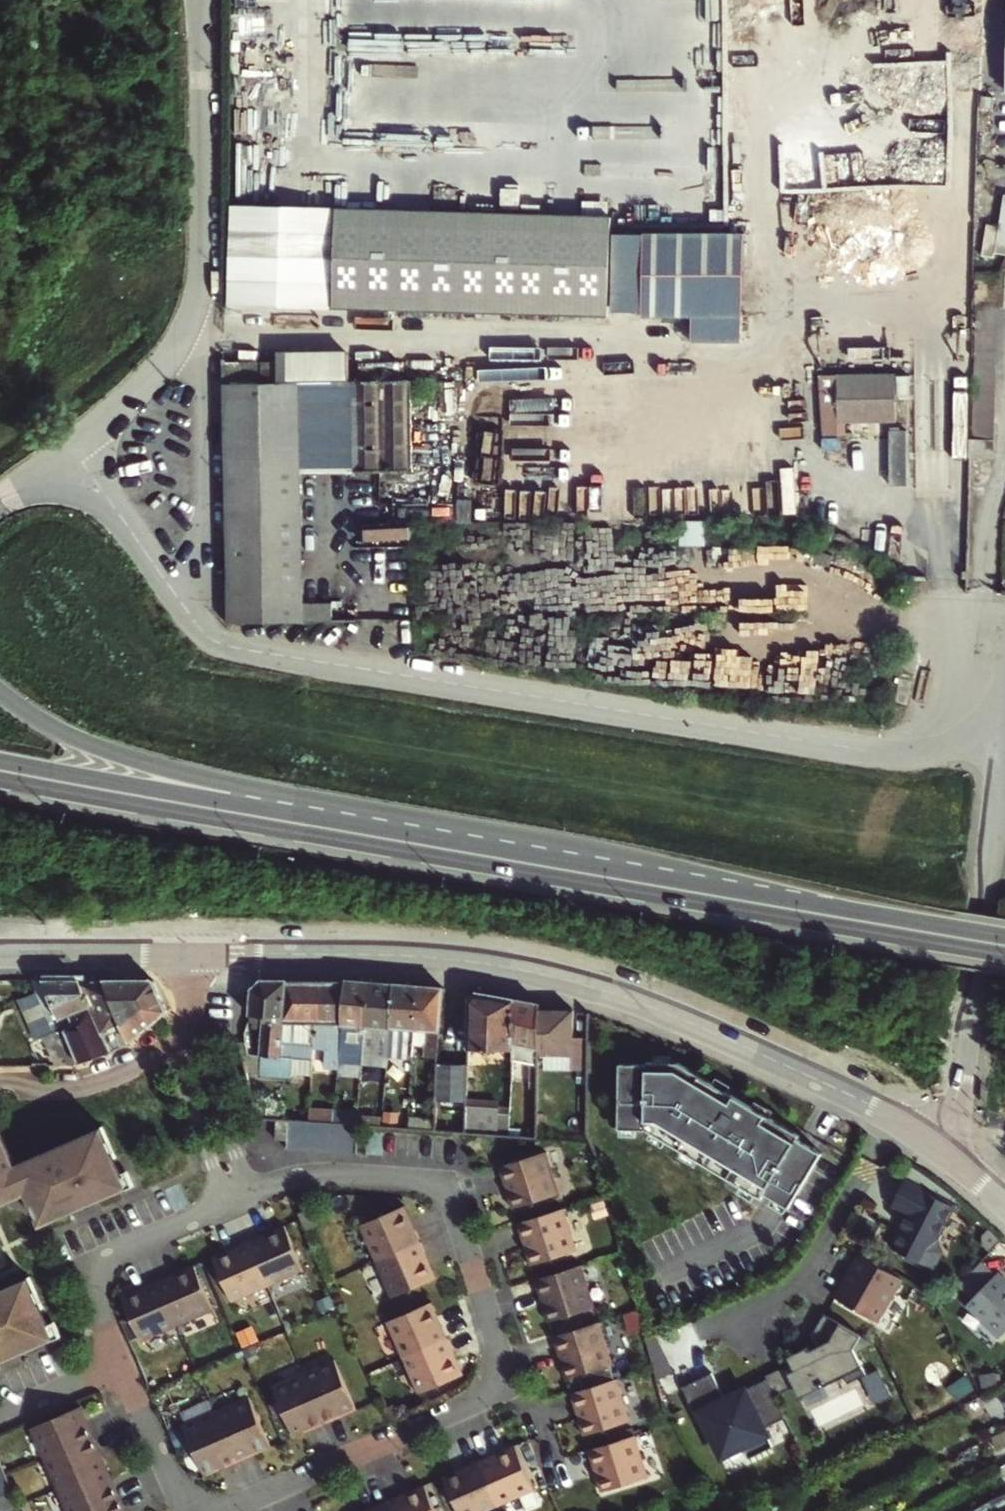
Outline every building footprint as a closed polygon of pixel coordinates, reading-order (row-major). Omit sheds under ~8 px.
[(334,211),(228,209),(226,318),(334,320),(333,310),(612,311),(614,213),(334,211)] [(742,226),(618,226),(617,304),(646,304),(646,309),(692,309),(692,334),(742,334),(742,226)] [(973,374),(973,395),(993,395),(996,243),(976,242),(975,278),(974,327),(973,374)] [(281,361),(226,361),(226,381),(228,381),(228,385),(281,384),(281,361)] [(899,375),(826,376),(829,434),(851,434),(851,421),(879,421),(899,421),(899,375)] [(301,384),(303,472),(356,473),(355,383),(301,384)] [(417,383),(355,383),(356,473),(360,472),(418,472),(417,383)] [(358,621),(358,607),(305,608),(303,472),(301,384),(281,384),(228,385),(231,623),(358,621)] [(973,395),(972,457),(992,457),(993,395),(973,395)] [(879,421),(879,441),(899,441),(899,421),(879,421)] [(992,500),(971,500),(969,592),(990,593),(992,500)] [(374,538),(419,536),(418,524),(374,526),(374,538)] [(73,1009),(92,1003),(83,980),(34,979),(38,990),(53,1031),(45,1035),(57,1064),(75,1063),(79,1062),(76,1053),(71,1038),(64,1017),(75,1013),(73,1009)] [(284,1056),(288,980),(265,979),(253,990),(252,1016),(262,1016),(265,1018),(263,1042),(247,1042),(250,1053),(257,1054),(284,1056)] [(125,1026),(106,980),(83,980),(92,1003),(110,1052),(112,1052),(116,1049),(114,1042),(118,1040),(118,1029),(125,1026)] [(156,980),(106,980),(125,1026),(118,1029),(118,1040),(114,1042),(116,1049),(131,1040),(154,1025),(170,1010),(156,980)] [(325,980),(288,980),(284,1056),(257,1054),(257,1059),(261,1060),(261,1072),(292,1075),(292,1072),(314,1073),(317,1023),(318,1002),(323,1002),(325,980)] [(318,1002),(317,1023),(334,1023),(334,1031),(328,1031),(327,1064),(341,1064),(342,1049),(347,981),(325,980),(323,1002),(318,1002)] [(347,981),(342,1049),(349,1049),(348,1065),(364,1066),(370,982),(347,981)] [(370,982),(364,1066),(364,1075),(377,1076),(379,1054),(381,1054),(382,1034),(373,1034),(373,1029),(391,1029),(394,984),(370,982)] [(389,1055),(414,1057),(416,1029),(418,986),(394,984),(391,1029),(389,1055)] [(418,986),(416,1029),(427,1030),(426,1057),(439,1058),(444,988),(418,986)] [(53,1031),(38,990),(23,996),(39,1037),(45,1035),(53,1031)] [(469,1001),(468,1048),(513,1050),(515,999),(479,991),(469,1001)] [(528,1081),(537,1081),(538,1052),(540,1010),(540,1004),(515,999),(513,1050),(512,1072),(518,1072),(518,1062),(529,1062),(528,1081)] [(79,1062),(110,1052),(92,1003),(73,1009),(75,1013),(80,1026),(73,1028),(75,1036),(71,1038),(76,1053),(79,1062)] [(540,1010),(538,1052),(570,1053),(570,1068),(590,1068),(590,1038),(573,1038),(574,1011),(540,1010)] [(75,1013),(64,1017),(71,1038),(75,1036),(73,1028),(80,1026),(75,1013)] [(438,1065),(436,1129),(446,1129),(465,1131),(466,1120),(468,1065),(438,1065)] [(679,1067),(647,1065),(647,1067),(620,1066),(617,1131),(645,1135),(757,1206),(760,1201),(772,1209),(783,1217),(818,1163),(804,1153),(794,1147),(797,1142),(679,1067)] [(282,1099),(254,1098),(259,1116),(279,1118),(281,1118),(282,1099)] [(281,1118),(279,1118),(277,1138),(288,1139),(290,1119),(281,1118)] [(290,1119),(288,1139),(288,1147),(302,1148),(304,1120),(290,1119)] [(311,1120),(304,1120),(302,1148),(315,1149),(317,1120),(311,1120)] [(331,1121),(317,1120),(315,1149),(329,1150),(331,1121)] [(502,1123),(466,1120),(465,1131),(502,1134),(502,1123)] [(345,1122),(337,1122),(331,1121),(329,1150),(343,1151),(345,1122)] [(359,1123),(345,1122),(343,1151),(357,1152),(359,1123)] [(510,1123),(510,1135),(535,1137),(535,1125),(510,1123)] [(1,1127),(0,1128),(0,1203),(28,1191),(42,1222),(54,1217),(51,1210),(68,1202),(77,1198),(82,1196),(85,1203),(127,1185),(118,1161),(117,1156),(115,1157),(103,1125),(84,1133),(85,1135),(59,1146),(60,1150),(48,1155),(47,1152),(17,1165),(1,1127)] [(537,1151),(490,1163),(494,1179),(497,1178),(505,1205),(548,1193),(537,1151)] [(908,1177),(892,1204),(910,1214),(908,1218),(905,1216),(900,1225),(903,1226),(891,1247),(901,1253),(899,1256),(902,1257),(904,1255),(930,1270),(940,1254),(936,1240),(957,1206),(908,1177)] [(51,1210),(54,1217),(71,1210),(68,1202),(51,1210)] [(407,1225),(397,1202),(356,1221),(372,1257),(389,1293),(430,1274),(419,1252),(423,1250),(417,1237),(411,1223),(407,1225)] [(556,1206),(509,1219),(513,1235),(517,1234),(525,1261),(568,1249),(556,1206)] [(235,1251),(212,1261),(230,1302),(266,1286),(303,1270),(285,1229),(262,1239),(260,1235),(247,1241),(233,1247),(235,1251)] [(878,1322),(903,1278),(862,1254),(836,1298),(878,1322)] [(575,1263),(528,1276),(532,1291),(536,1290),(544,1317),(587,1305),(575,1263)] [(145,1292),(122,1302),(140,1343),(176,1327),(212,1311),(194,1270),(171,1280),(170,1276),(157,1282),(143,1288),(145,1292)] [(999,1274),(966,1307),(1000,1340),(1004,1334),(1004,1280),(999,1274)] [(0,1291),(0,1352),(7,1349),(10,1355),(54,1337),(42,1308),(44,1307),(30,1276),(10,1284),(11,1286),(0,1291)] [(434,1322),(424,1299),(382,1318),(399,1354),(415,1390),(456,1371),(446,1348),(450,1347),(444,1334),(438,1320),(434,1322)] [(863,1337),(826,1315),(816,1332),(823,1346),(811,1352),(809,1347),(788,1357),(800,1382),(844,1361),(842,1356),(856,1350),(863,1337)] [(595,1319),(548,1332),(552,1347),(556,1346),(563,1374),(607,1362),(595,1319)] [(662,1376),(674,1372),(663,1334),(651,1338),(662,1376)] [(331,1358),(269,1386),(290,1433),(352,1405),(331,1358)] [(693,1411),(697,1409),(714,1444),(735,1434),(746,1455),(770,1443),(761,1425),(783,1414),(764,1376),(730,1392),(733,1397),(724,1401),(709,1369),(679,1384),(693,1411)] [(614,1375),(567,1388),(571,1404),(575,1402),(583,1430),(626,1418),(614,1375)] [(246,1396),(180,1426),(202,1473),(267,1443),(246,1396)] [(32,1423),(71,1510),(127,1510),(80,1403),(32,1423)] [(633,1432),(586,1445),(590,1460),(594,1459),(601,1486),(645,1474),(633,1432)] [(441,1476),(456,1510),(473,1510),(495,1501),(531,1485),(513,1444),(490,1454),(489,1450),(475,1456),(462,1462),(464,1466),(441,1476)] [(13,1486),(0,1455),(0,1492),(13,1486)] [(364,1510),(435,1510),(423,1485),(400,1495),(398,1491),(385,1497),(372,1503),(374,1507),(364,1510)] [(990,1504),(993,1510),(1004,1510),(1004,1496),(995,1501),(990,1504)]
